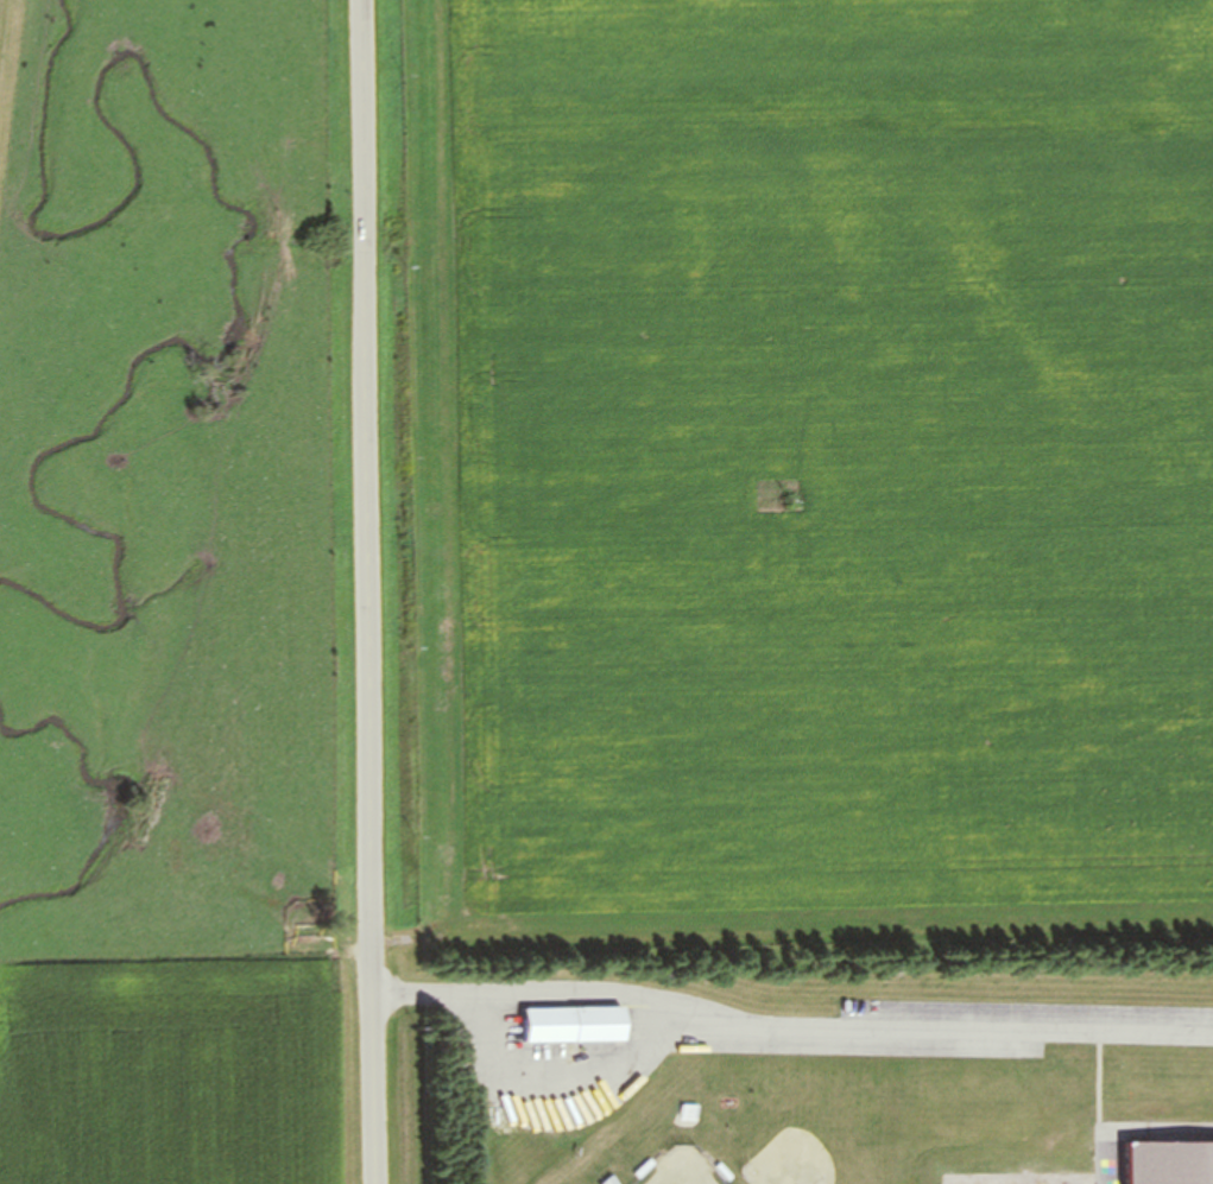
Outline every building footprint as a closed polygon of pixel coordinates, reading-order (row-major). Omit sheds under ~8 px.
[(630,1044),(630,1009),(527,1009),(527,1044),(630,1044)] [(1133,1145),(1212,1145),(1212,1183),(1133,1183),(1133,1145)]
